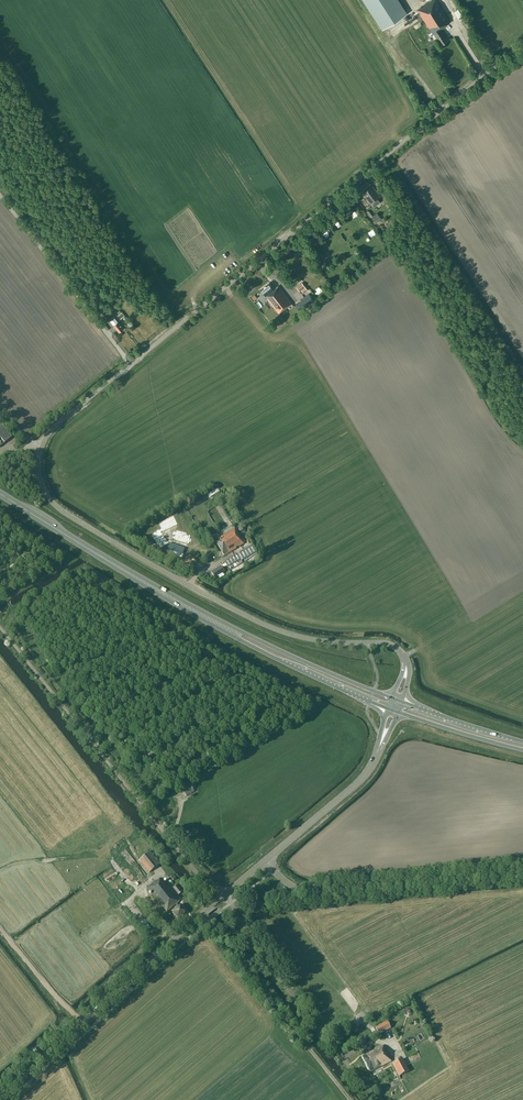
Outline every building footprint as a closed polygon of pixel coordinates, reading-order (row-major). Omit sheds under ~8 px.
[(397,0),(364,0),(383,28),(406,14),(397,0)] [(436,0),(432,0),(417,10),(419,12),(414,15),(417,19),(421,16),(433,34),(434,33),(441,44),(449,39),(442,28),(446,25),(445,24),(450,21),(436,0)] [(370,183),(362,190),(364,192),(363,193),(373,207),(380,202),(377,198),(380,196),(370,183)] [(371,216),(376,223),(381,219),(377,213),(371,216)] [(269,282),(260,289),(279,313),(291,303),(278,285),(274,288),(269,282)] [(301,289),(304,293),(306,290),(301,283),(296,286),(299,291),(301,289)] [(300,299),(301,301),(296,304),(299,310),(314,300),(309,293),(300,299)] [(118,321),(117,321),(114,317),(110,320),(113,324),(119,331),(123,328),(118,321)] [(5,424),(0,428),(0,436),(2,434),(6,439),(0,444),(0,445),(1,446),(14,435),(5,424)] [(195,506),(205,500),(202,495),(192,501),(195,506)] [(236,548),(238,546),(239,547),(244,544),(235,528),(221,537),(222,538),(216,542),(224,556),(236,549),(236,548)] [(254,546),(225,562),(227,567),(243,557),(244,559),(257,552),(254,546)] [(214,578),(224,572),(221,566),(211,572),(214,578)] [(190,785),(182,790),(186,797),(194,792),(190,785)] [(125,851),(121,855),(128,864),(132,861),(125,851)] [(150,852),(140,860),(149,872),(160,864),(150,852)] [(141,875),(137,869),(132,872),(121,855),(114,859),(129,883),(141,875)] [(176,909),(173,912),(178,918),(186,912),(180,905),(179,906),(176,903),(180,901),(176,896),(176,897),(161,879),(157,882),(156,881),(148,888),(167,912),(176,904),(177,906),(175,908),(176,909)] [(176,885),(172,888),(178,895),(182,892),(176,885)] [(375,1027),(379,1035),(391,1028),(387,1021),(375,1027)] [(391,1061),(385,1050),(384,1050),(382,1046),(369,1053),(368,1051),(371,1050),(369,1046),(362,1049),(365,1053),(366,1054),(362,1056),(370,1072),(391,1061)] [(392,1064),(399,1076),(409,1071),(403,1059),(392,1064)]
